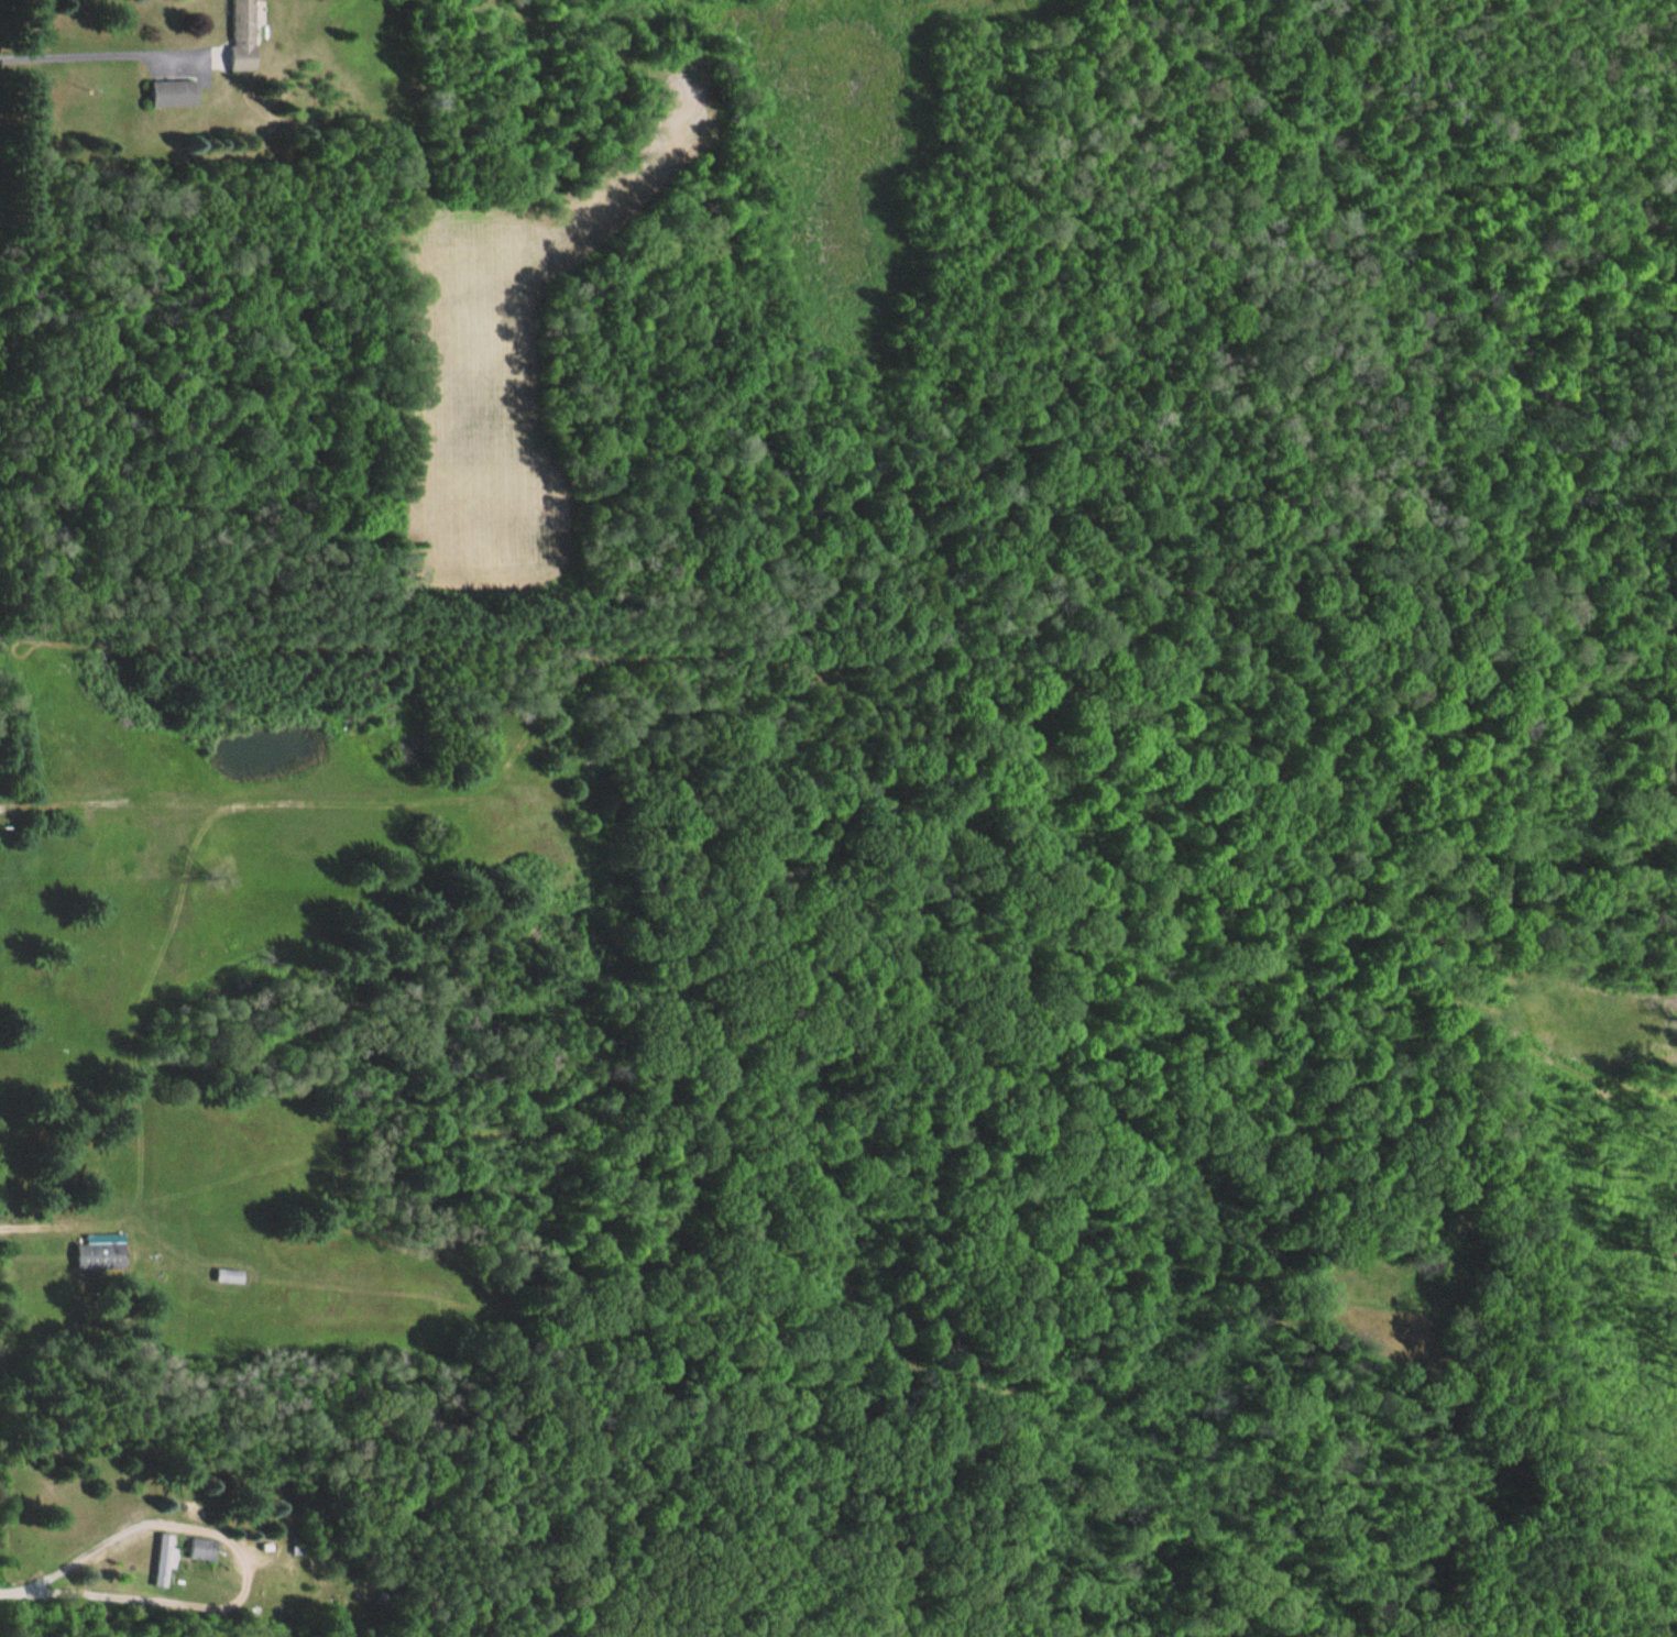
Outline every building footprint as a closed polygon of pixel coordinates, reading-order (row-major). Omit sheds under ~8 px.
[(251,0),(226,0),(226,70),(251,70),(251,0)] [(195,106),(195,79),(146,79),(146,106),(195,106)] [(120,1234),(81,1234),(81,1244),(69,1244),(69,1268),(120,1268),(120,1234)] [(240,1282),(240,1270),(212,1270),(212,1282),(240,1282)] [(170,1587),(172,1534),(156,1533),(154,1587),(170,1587)] [(217,1540),(188,1539),(187,1559),(216,1561),(217,1540)]
